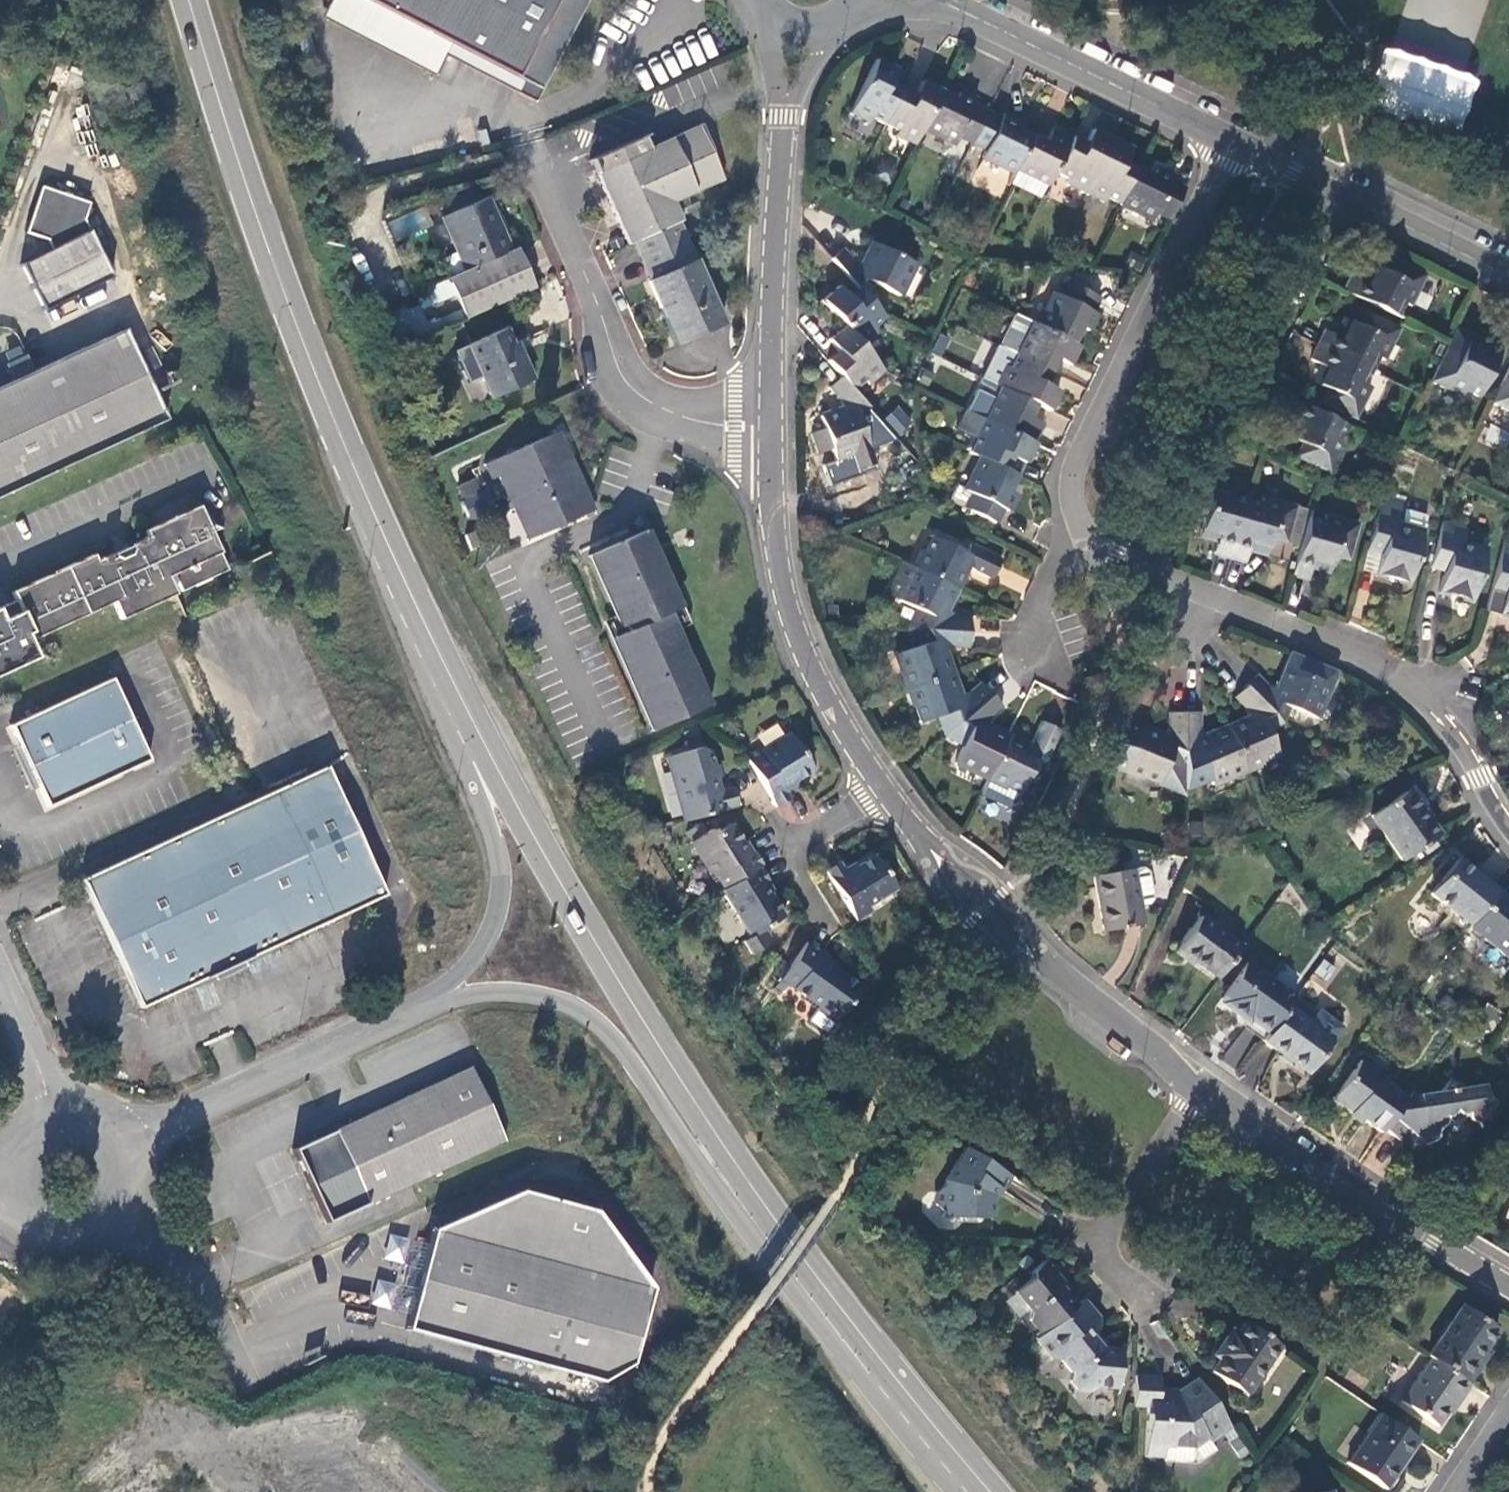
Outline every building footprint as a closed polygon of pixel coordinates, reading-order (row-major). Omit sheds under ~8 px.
[(328,7),(440,65),(453,44),(542,91),(589,0),(332,0),(328,7)] [(1377,50),(1359,106),(1454,140),(1474,83),(1377,50)] [(896,69),(876,59),(849,114),(868,123),(871,118),(885,124),(902,89),(889,83),(896,69)] [(663,86),(669,105),(728,85),(722,67),(663,86)] [(915,96),(902,89),(885,124),(898,131),(895,136),(916,146),(923,131),(942,92),(922,82),(915,96)] [(942,92),(923,131),(954,146),(958,136),(975,144),(988,116),(972,109),(976,101),(961,94),(958,100),(942,92)] [(988,116),(975,144),(986,149),(981,158),(1013,174),(1014,171),(1032,136),(1017,129),(1019,123),(1003,115),(1000,122),(988,116)] [(644,138),(591,161),(629,247),(638,243),(681,224),(672,204),(723,180),(699,127),(649,150),(644,138)] [(1046,142),(1032,136),(1014,171),(1048,187),(1054,173),(1071,138),(1052,129),(1046,142)] [(1071,138),(1054,173),(1068,180),(1065,186),(1085,195),(1111,141),(1092,132),(1085,145),(1071,138)] [(1128,150),(1111,141),(1085,195),(1102,204),(1105,198),(1119,204),(1136,169),(1122,162),(1128,150)] [(1136,169),(1119,204),(1150,219),(1154,212),(1169,220),(1183,191),(1167,183),(1170,176),(1155,169),(1153,174),(1137,166),(1136,169)] [(36,190),(22,231),(39,236),(44,239),(49,250),(21,263),(41,306),(107,273),(81,217),(83,203),(36,190)] [(447,278),(465,319),(535,287),(518,248),(512,250),(488,197),(442,218),(465,270),(447,278)] [(724,324),(681,224),(638,243),(653,278),(651,282),(663,309),(670,306),(685,341),(724,324)] [(842,248),(830,258),(858,289),(865,297),(873,282),(901,295),(915,264),(871,244),(861,264),(852,260),(842,248)] [(1352,276),(1345,290),(1398,315),(1404,301),(1411,305),(1426,273),(1391,257),(1385,270),(1379,267),(1370,285),(1352,276)] [(1052,292),(1036,324),(1076,343),(1083,328),(1087,330),(1095,313),(1091,311),(1098,296),(1068,282),(1061,296),(1052,292)] [(836,288),(823,299),(845,325),(861,344),(876,331),(872,327),(883,317),(865,297),(858,289),(846,299),(836,288)] [(1325,330),(1318,345),(1370,370),(1377,355),(1384,359),(1398,329),(1364,312),(1359,324),(1350,319),(1341,338),(1325,330)] [(1036,324),(1015,314),(999,347),(1015,355),(1052,374),(1059,358),(1072,363),(1080,345),(1076,343),(1036,324)] [(845,325),(829,340),(839,352),(828,362),(841,377),(853,391),(865,381),(868,385),(884,372),(861,344),(845,325)] [(1487,342),(1455,328),(1430,381),(1463,396),(1466,389),(1479,395),(1502,346),(1488,340),(1487,342)] [(453,352),(477,405),(533,379),(517,343),(513,345),(506,329),(453,352)] [(0,388),(0,495),(165,418),(124,330),(0,388)] [(1370,370),(1318,345),(1312,358),(1327,365),(1318,383),(1328,387),(1321,400),(1355,417),(1370,385),(1364,382),(1370,370)] [(1046,386),(1052,374),(1015,355),(1009,367),(1004,365),(995,385),(999,387),(1036,405),(1048,411),(1058,391),(1046,386)] [(1492,402),(1508,411),(1508,368),(1492,402)] [(841,377),(830,387),(839,397),(841,408),(822,414),(834,459),(869,449),(858,412),(868,408),(853,391),(841,377)] [(1036,405),(999,387),(992,401),(979,395),(970,413),(1033,443),(1042,423),(1030,418),(1036,405)] [(1344,423),(1291,398),(1284,412),(1301,420),(1292,438),(1300,442),(1294,455),(1328,471),(1343,440),(1337,437),(1344,423)] [(1024,462),(1033,443),(970,413),(965,410),(956,428),(974,437),(967,452),(980,458),(1005,470),(1012,456),(1024,462)] [(556,433),(485,464),(492,479),(499,476),(514,508),(519,505),(533,536),(594,509),(577,471),(574,473),(556,433)] [(1010,492),(1017,476),(1005,470),(980,458),(965,490),(973,494),(966,509),(995,523),(1001,509),(1008,512),(1016,495),(1010,492)] [(1232,487),(1198,477),(1187,515),(1201,519),(1198,528),(1220,534),(1215,551),(1228,555),(1245,498),(1230,494),(1232,487)] [(1406,499),(1382,493),(1367,547),(1381,551),(1375,574),(1386,577),(1386,575),(1399,579),(1398,581),(1408,584),(1423,530),(1422,530),(1426,515),(1404,509),(1406,499)] [(1245,498),(1228,555),(1244,560),(1250,542),(1269,547),(1272,538),(1285,542),(1296,505),(1263,496),(1261,502),(1245,498)] [(0,609),(0,677),(39,658),(31,641),(114,602),(123,620),(174,595),(165,577),(171,574),(180,592),(226,570),(199,514),(196,508),(144,533),(146,538),(134,543),(134,553),(125,558),(111,555),(93,563),(90,557),(14,593),(18,601),(0,609)] [(1308,516),(1291,573),(1307,578),(1312,560),(1331,565),(1334,556),(1348,560),(1358,524),(1325,514),(1324,520),(1308,516)] [(1467,527),(1442,520),(1429,566),(1444,570),(1438,592),(1447,595),(1448,593),(1461,597),(1461,599),(1471,602),(1487,549),(1462,542),(1467,527)] [(646,531),(592,556),(625,631),(614,636),(656,730),(709,706),(668,612),(680,607),(646,531)] [(931,536),(916,569),(958,589),(968,568),(991,579),(1001,558),(971,544),(967,553),(931,536)] [(1504,543),(1491,588),(1506,592),(1499,616),(1508,618),(1508,616),(1508,545),(1504,543)] [(916,569),(903,563),(898,575),(909,581),(900,601),(935,618),(930,630),(969,632),(969,617),(959,617),(947,611),(958,589),(916,569)] [(968,649),(969,632),(930,630),(932,641),(896,654),(907,689),(952,673),(945,651),(956,647),(968,649)] [(1257,677),(1247,687),(1282,723),(1288,707),(1317,718),(1336,670),(1292,653),(1276,690),(1265,685),(1257,677)] [(952,673),(907,689),(917,722),(938,716),(944,736),(991,695),(981,683),(968,693),(960,696),(952,673)] [(112,682),(13,728),(22,748),(15,752),(31,787),(39,783),(49,805),(148,758),(112,682)] [(1251,717),(1227,728),(1245,771),(1279,756),(1266,731),(1282,723),(1247,687),(1238,698),(1248,709),(1251,717)] [(1002,706),(991,695),(944,736),(963,745),(955,763),(987,778),(1009,735),(987,725),(990,717),(1002,706)] [(1141,727),(1122,722),(1109,768),(1125,770),(1184,794),(1184,789),(1185,713),(1169,713),(1169,725),(1165,735),(1141,727)] [(1202,714),(1185,713),(1184,789),(1209,779),(1211,784),(1245,771),(1227,728),(1206,736),(1202,727),(1202,714)] [(1030,745),(1009,735),(987,778),(1020,794),(1038,758),(1047,762),(1061,732),(1041,722),(1030,745)] [(747,754),(777,806),(792,797),(785,784),(812,769),(808,761),(812,752),(802,752),(789,731),(764,746),(760,746),(747,754)] [(698,747),(665,756),(682,821),(736,805),(731,788),(719,791),(709,753),(698,747)] [(326,770),(85,882),(90,892),(142,1005),(214,971),(247,956),(384,893),(326,770)] [(1408,790),(1371,816),(1400,859),(1437,833),(1408,790)] [(800,799),(781,805),(786,821),(805,815),(800,799)] [(707,831),(689,842),(710,877),(714,875),(721,888),(756,867),(759,865),(750,850),(746,853),(729,824),(712,835),(707,831)] [(839,861),(825,869),(856,920),(869,912),(864,903),(893,885),(882,867),(887,858),(878,860),(875,854),(846,872),(839,861)] [(1456,861),(1429,895),(1448,910),(1446,913),(1466,928),(1469,925),(1495,891),(1456,861)] [(761,883),(764,881),(756,867),(721,888),(719,889),(747,936),(740,940),(748,953),(759,946),(766,937),(761,928),(781,916),(761,883)] [(1134,870),(1092,877),(1102,931),(1143,924),(1140,906),(1148,905),(1151,899),(1147,875),(1142,872),(1134,873),(1134,870)] [(1495,891),(1469,925),(1508,957),(1508,902),(1495,891)] [(1202,917),(1179,948),(1218,977),(1241,945),(1202,917)] [(806,942),(780,978),(816,1004),(806,1017),(825,1031),(859,985),(818,955),(820,952),(806,942)] [(1248,962),(1222,998),(1223,999),(1221,1002),(1247,1021),(1249,1018),(1269,1033),(1287,1007),(1295,996),(1248,962)] [(1269,1033),(1264,1039),(1309,1072),(1333,1040),(1287,1007),(1269,1033)] [(1361,1061),(1334,1097),(1382,1132),(1383,1130),(1406,1098),(1385,1083),(1387,1080),(1361,1061)] [(471,1067),(334,1131),(368,1202),(410,1183),(505,1139),(471,1067)] [(1383,1130),(1408,1147),(1422,1129),(1424,1144),(1427,1144),(1430,1142),(1435,1137),(1437,1129),(1442,1125),(1445,1116),(1454,1123),(1456,1120),(1460,1122),(1465,1115),(1477,1124),(1493,1104),(1483,1096),(1482,1086),(1461,1088),(1447,1078),(1439,1091),(1417,1094),(1411,1092),(1406,1098),(1383,1130)] [(368,1202),(334,1131),(292,1150),(327,1222),(368,1202)] [(1009,1177),(963,1148),(941,1186),(932,1192),(931,1205),(943,1212),(943,1217),(989,1218),(991,1194),(995,1188),(1000,1191),(1009,1177)] [(525,1190),(440,1226),(434,1241),(422,1238),(414,1262),(426,1266),(419,1286),(406,1283),(398,1308),(411,1313),(407,1327),(598,1387),(628,1370),(651,1294),(595,1212),(525,1190)] [(1025,1280),(1012,1292),(1029,1312),(1027,1322),(1038,1335),(1073,1306),(1057,1287),(1059,1285),(1052,1277),(1054,1270),(1044,1258),(1028,1272),(1025,1280)] [(370,1304),(395,1311),(403,1285),(378,1278),(370,1304)] [(1100,1323),(1080,1300),(1073,1306),(1038,1335),(1033,1340),(1049,1360),(1059,1361),(1068,1373),(1066,1382),(1073,1389),(1076,1391),(1091,1391),(1096,1388),(1118,1388),(1118,1349),(1099,1346),(1088,1333),(1100,1323)] [(1496,1329),(1462,1306),(1428,1356),(1430,1357),(1468,1383),(1481,1363),(1475,1359),(1496,1329)] [(1278,1345),(1245,1323),(1237,1335),(1230,1331),(1218,1349),(1224,1353),(1211,1371),(1246,1394),(1278,1345)] [(1430,1357),(1401,1400),(1437,1425),(1456,1397),(1459,1399),(1469,1384),(1468,1383),(1430,1357)] [(1158,1376),(1133,1375),(1132,1404),(1146,1405),(1145,1456),(1165,1457),(1165,1460),(1200,1461),(1216,1451),(1211,1443),(1231,1430),(1196,1378),(1177,1390),(1159,1389),(1157,1387),(1158,1376)] [(1379,1415),(1346,1463),(1384,1489),(1417,1440),(1379,1415)]
